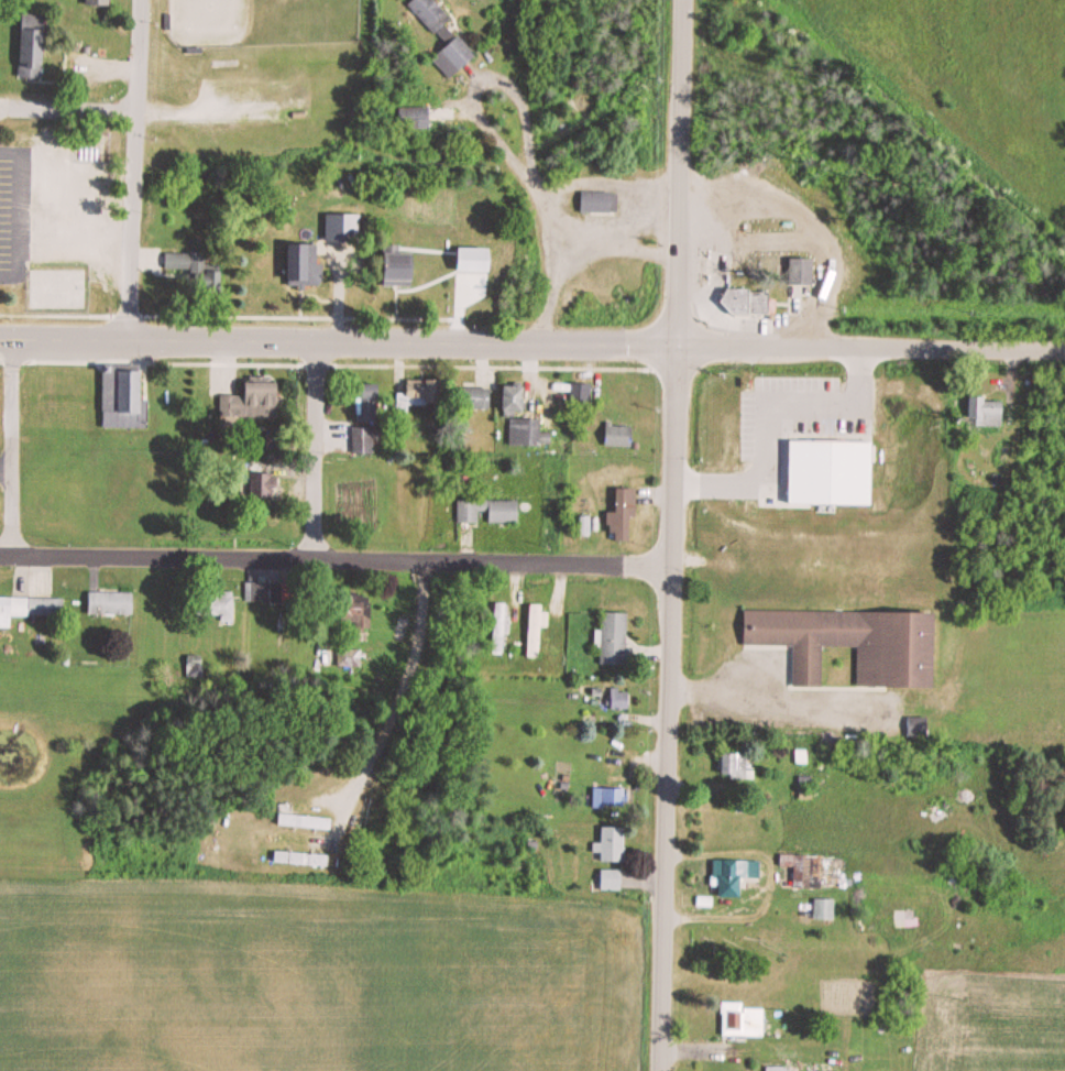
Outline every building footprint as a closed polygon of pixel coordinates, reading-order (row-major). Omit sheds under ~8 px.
[(451,24),(455,21),(438,0),(415,0),(411,3),(449,47),(435,59),(453,80),(480,58),(451,24)] [(20,80),(46,81),(49,18),(22,17),(20,80)] [(432,109),(402,109),(402,129),(432,129),(432,109)] [(583,212),(620,212),(620,193),(583,193),(583,212)] [(360,215),(327,215),(327,241),(360,241),(360,215)] [(293,287),(323,287),(323,246),(293,246),(293,287)] [(497,249),(460,249),(460,273),(497,273),(497,249)] [(387,255),(387,284),(422,284),(422,255),(387,255)] [(31,309),(86,309),(86,270),(31,270),(31,309)] [(737,316),(737,314),(725,302),(732,289),(732,287),(756,288),(756,291),(771,291),(771,314),(764,314),(764,316),(737,316)] [(103,429),(145,429),(145,373),(120,373),(120,371),(103,371),(103,429)] [(444,407),(444,383),(402,383),(402,407),(444,407)] [(283,384),(249,384),(248,397),(221,396),(221,419),(283,419),(283,384)] [(594,405),(594,385),(571,385),(571,405),(594,405)] [(380,425),(380,388),(360,388),(360,425),(380,425)] [(493,389),(458,389),(458,412),(493,412),(493,389)] [(531,389),(505,389),(505,418),(531,418),(531,389)] [(987,397),(968,397),(968,418),(987,418),(987,397)] [(510,447),(554,447),(554,434),(543,434),(543,422),(510,422),(510,447)] [(607,448),(635,448),(635,426),(607,426),(607,448)] [(377,455),(376,427),(354,428),(355,456),(377,455)] [(611,512),(611,541),(636,541),(636,488),(619,488),(619,512),(611,512)] [(457,502),(457,526),(483,526),(483,502),(457,502)] [(489,502),(489,524),(522,524),(522,502),(489,502)] [(273,582),(245,582),(245,602),(273,602),(273,582)] [(137,615),(137,592),(89,592),(89,615),(137,615)] [(211,620),(236,620),(236,593),(211,593),(211,620)] [(344,622),(370,622),(370,597),(344,597),(344,622)] [(13,629),(13,617),(66,617),(66,598),(0,598),(0,629),(13,629)] [(548,627),(549,605),(530,604),(528,659),(542,659),(543,627),(548,627)] [(859,686),(941,687),(942,612),(745,611),(745,645),(795,646),(794,686),(825,686),(825,647),(860,647),(859,686)] [(629,666),(630,614),(604,613),(603,665),(629,666)] [(337,667),(361,667),(361,646),(337,646),(337,667)] [(631,711),(631,690),(613,690),(613,711),(631,711)] [(726,779),(749,779),(749,754),(726,754),(726,779)] [(592,807),(628,807),(628,788),(592,788),(592,807)] [(381,799),(367,795),(351,840),(365,845),(381,799)] [(281,827),(334,828),(334,817),(281,815),(281,827)] [(604,827),(604,862),(627,862),(627,827),(604,827)] [(332,854),(277,852),(277,864),(332,866),(332,854)] [(823,855),(783,855),(783,867),(795,867),(795,888),(823,888),(823,855)] [(761,860),(716,860),(716,897),(744,898),(745,879),(761,879),(761,860)] [(603,889),(623,889),(624,872),(608,872),(607,887),(603,887),(603,889)] [(837,899),(815,899),(815,920),(837,920),(837,899)] [(766,1009),(723,1009),(723,1035),(766,1035),(766,1009)]
